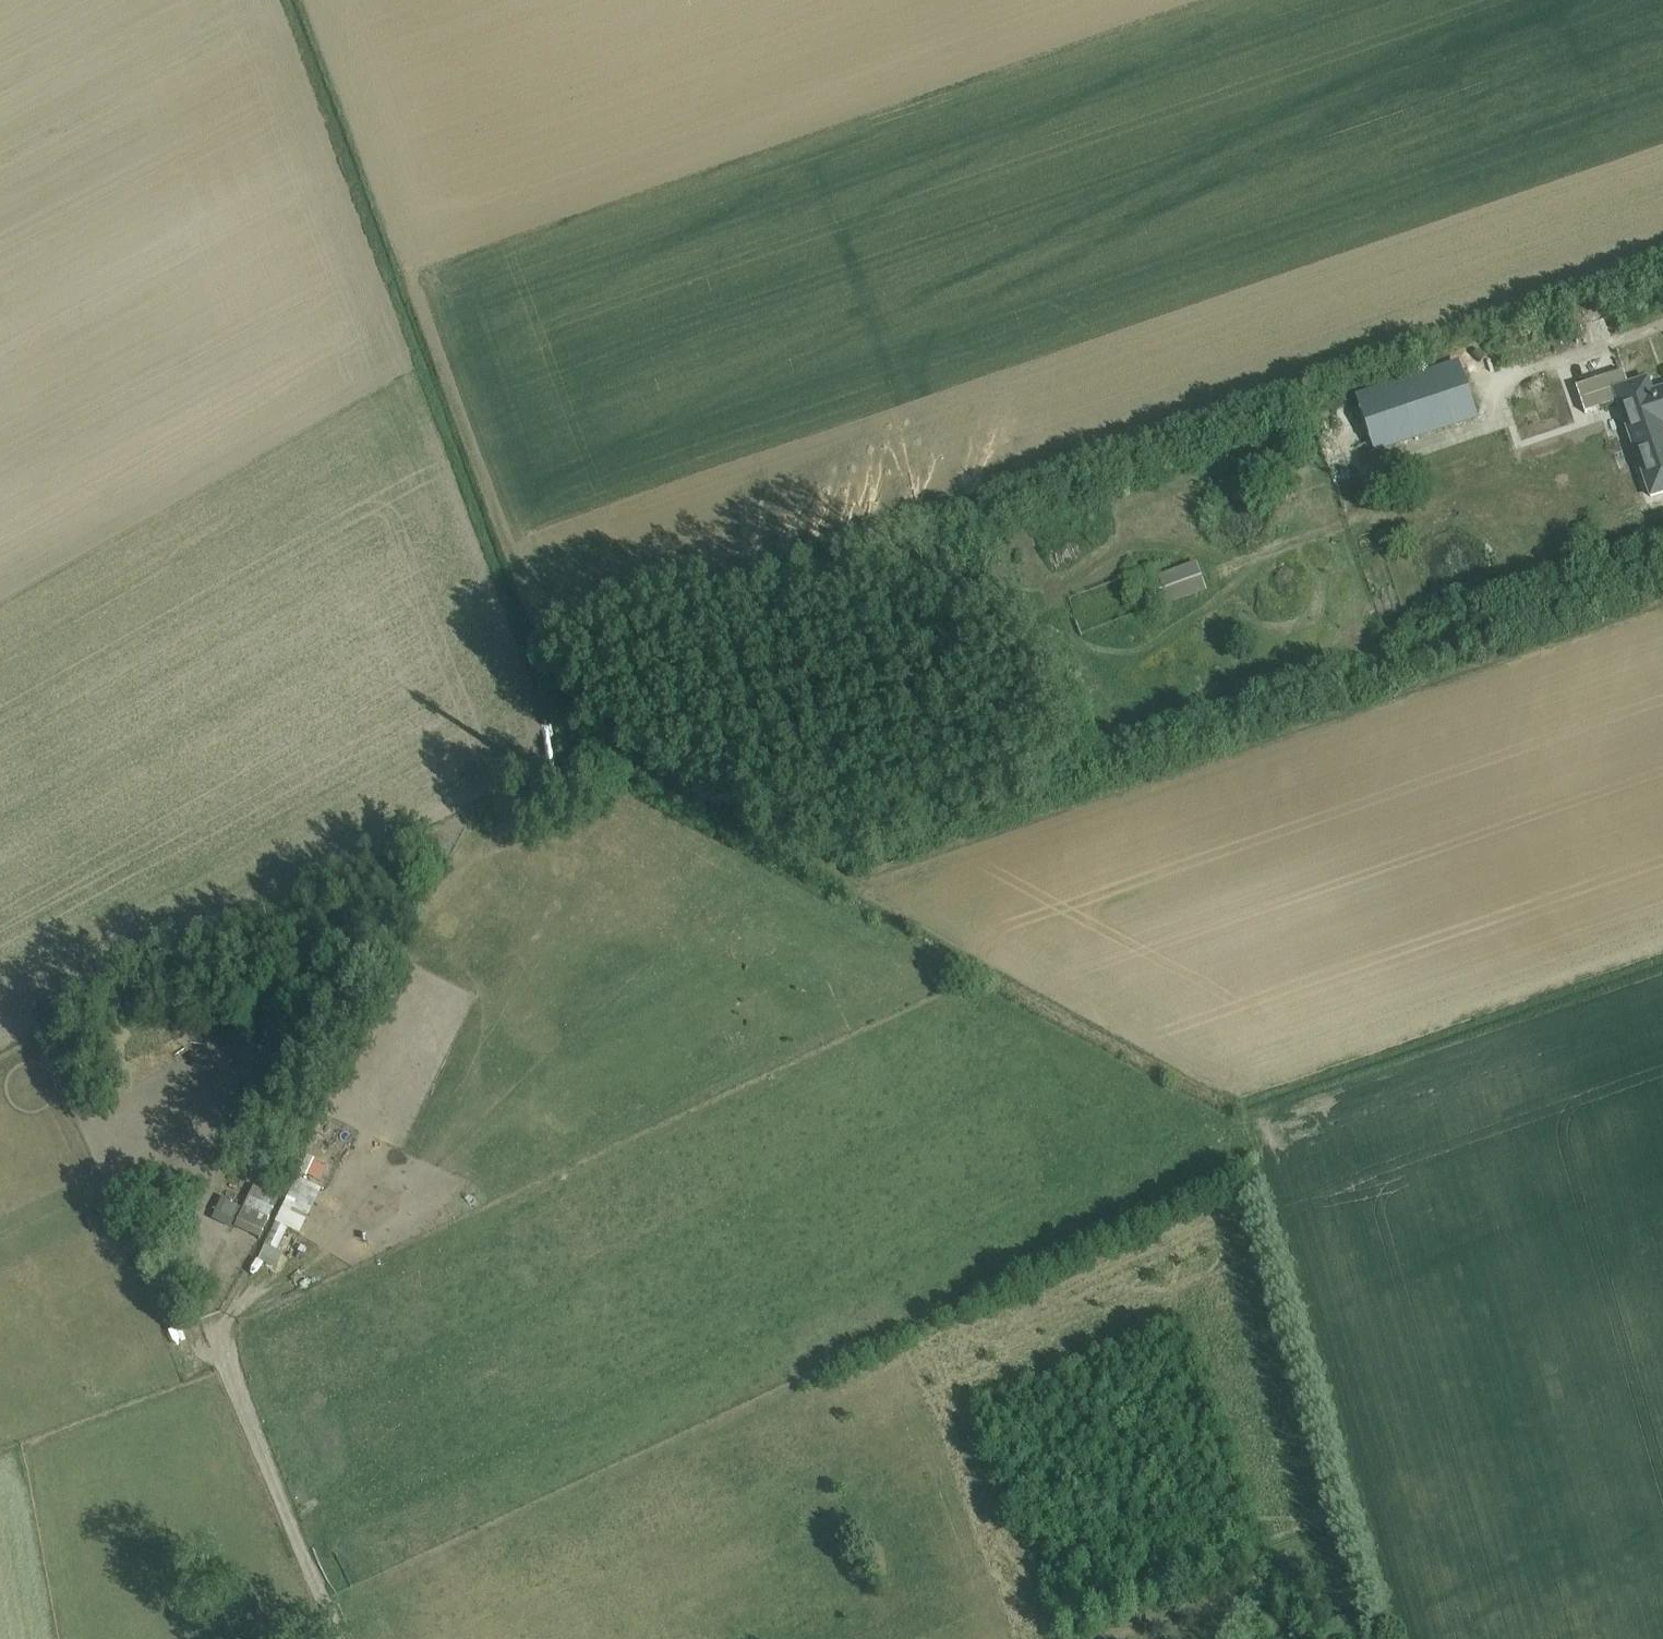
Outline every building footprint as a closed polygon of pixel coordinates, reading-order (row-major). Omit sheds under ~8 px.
[(1655,387),(1650,374),(1630,382),(1624,365),(1578,381),(1587,408),(1621,396),(1655,492),(1662,489),(1662,384),(1655,387)] [(1360,403),(1373,443),(1477,407),(1463,367),(1360,403)] [(1299,441),(1305,455),(1319,449),(1314,435),(1299,441)] [(1406,456),(1402,445),(1383,453),(1388,464),(1406,456)] [(1150,604),(1162,599),(1164,605),(1209,588),(1198,561),(1154,578),(1156,583),(1144,588),(1150,604)] [(1205,617),(1208,629),(1228,624),(1225,611),(1205,617)] [(235,1227),(261,1239),(280,1199),(253,1187),(235,1227)] [(239,1209),(228,1203),(220,1218),(232,1223),(239,1209)] [(400,1216),(399,1229),(416,1230),(417,1218),(400,1216)] [(265,1246),(277,1251),(287,1230),(275,1224),(265,1246)]
